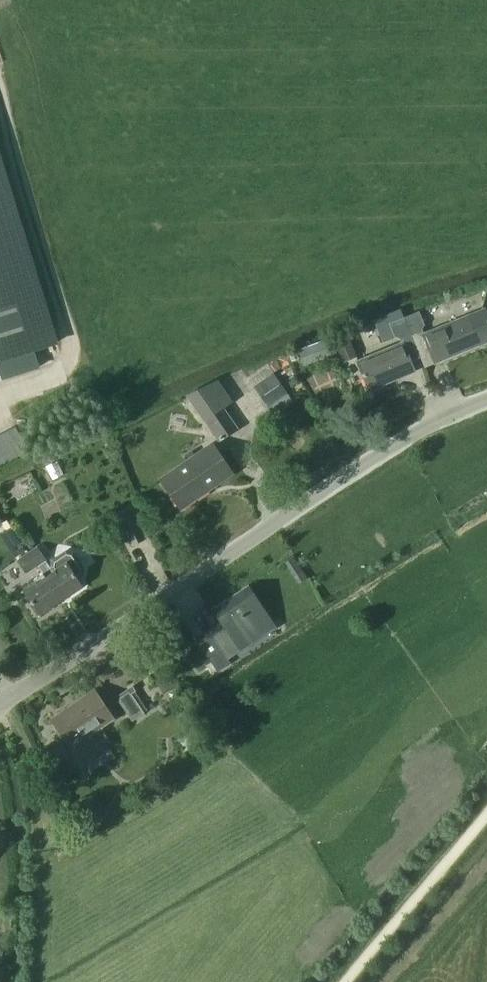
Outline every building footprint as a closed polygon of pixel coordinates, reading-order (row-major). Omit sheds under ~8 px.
[(39,367),(34,350),(55,344),(0,162),(0,379),(39,367)] [(406,317),(421,358),(425,368),(435,363),(434,360),(463,348),(464,351),(486,342),(486,318),(483,309),(424,334),(421,327),(425,326),(419,312),(406,317)] [(421,358),(406,317),(389,323),(395,338),(399,337),(401,341),(357,360),(368,387),(414,369),(411,362),(421,358)] [(334,340),(343,363),(357,358),(348,334),(334,340)] [(304,365),(335,353),(330,339),(299,351),(304,365)] [(273,373),(254,388),(268,407),(288,393),(273,373)] [(187,396),(203,419),(219,443),(239,429),(224,408),(233,402),(219,381),(187,396)] [(233,474),(212,444),(161,479),(181,509),(233,474)] [(38,546),(30,552),(39,566),(47,561),(38,546)] [(46,576),(61,601),(65,598),(83,586),(77,578),(82,575),(83,568),(72,552),(68,551),(53,561),(52,566),(55,570),(46,576)] [(39,566),(30,552),(19,558),(28,573),(39,566)] [(58,603),(61,601),(46,576),(24,591),(40,615),(58,603)] [(226,627),(200,645),(218,672),(231,664),(229,660),(242,650),(275,628),(247,587),(214,609),(222,621),(226,627)] [(133,686),(116,697),(132,721),(149,710),(133,686)] [(74,704),(52,719),(79,759),(98,747),(90,734),(114,718),(99,695),(96,691),(95,690),(94,691),(74,704)]
